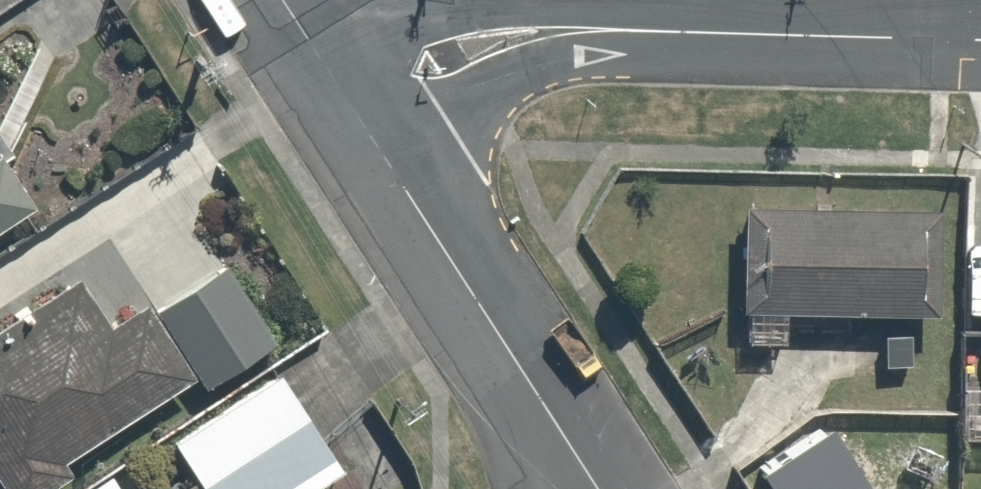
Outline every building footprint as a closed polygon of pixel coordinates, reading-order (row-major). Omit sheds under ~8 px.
[(31,199),(0,155),(0,221),(31,199)] [(928,209),(752,201),(746,353),(798,355),(800,317),(923,323),(928,209)] [(0,314),(0,488),(15,488),(274,346),(228,265),(113,328),(81,270),(0,314)] [(179,445),(206,483),(210,488),(320,488),(351,467),(284,371),(179,445)] [(908,449),(908,488),(953,488),(953,449),(908,449)] [(113,461),(72,488),(132,488),(113,461)]
